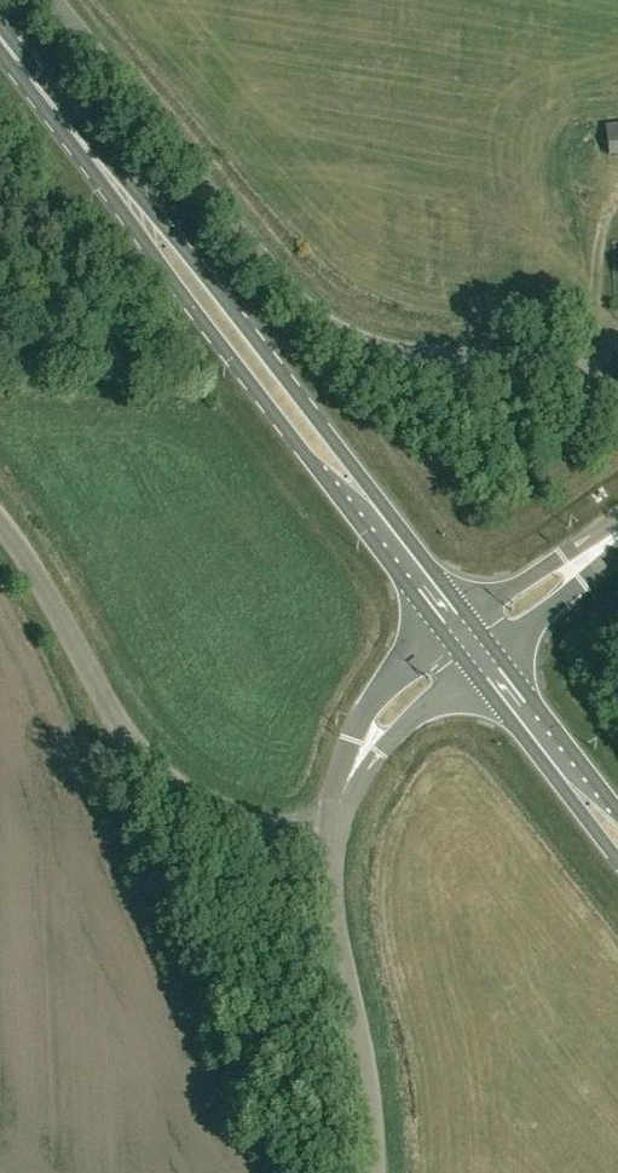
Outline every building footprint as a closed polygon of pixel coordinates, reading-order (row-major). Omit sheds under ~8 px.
[(605,128),(608,156),(617,155),(617,126),(605,128)]
